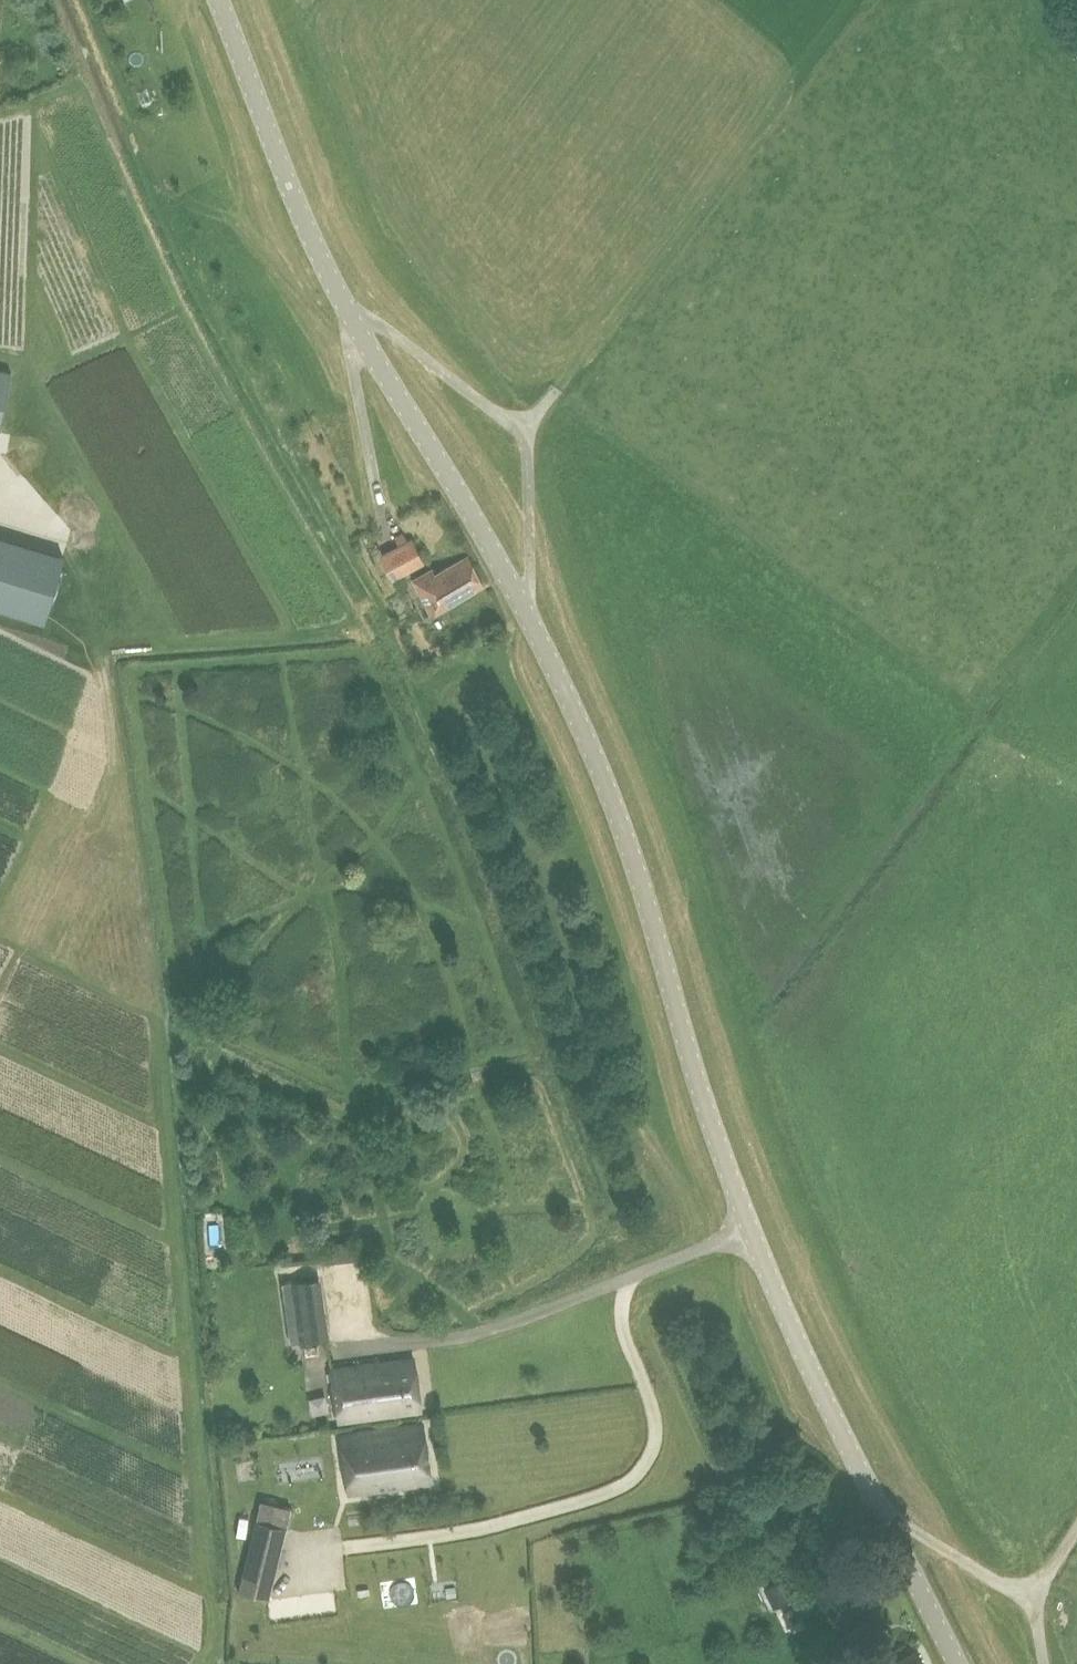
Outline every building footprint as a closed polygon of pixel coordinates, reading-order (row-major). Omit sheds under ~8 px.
[(10,371),(0,368),(0,421),(10,371)] [(0,536),(0,607),(43,620),(63,555),(0,536)] [(395,576),(396,575),(423,562),(412,539),(384,553),(395,576)] [(484,585),(469,556),(436,573),(433,568),(414,577),(432,612),(484,585)] [(320,1277),(289,1282),(292,1299),(323,1295),(320,1277)] [(340,1419),(396,1411),(423,1407),(415,1354),(332,1366),(340,1419)] [(306,1394),(310,1407),(325,1403),(320,1389),(306,1394)] [(425,1420),(361,1429),(342,1432),(351,1492),(434,1480),(425,1420)] [(259,1502),(238,1592),(270,1599),(291,1509),(259,1502)] [(766,1588),(776,1605),(790,1598),(780,1580),(766,1588)] [(788,1623),(798,1618),(793,1609),(783,1614),(788,1623)] [(917,1650),(888,1663),(923,1663),(917,1650)]
